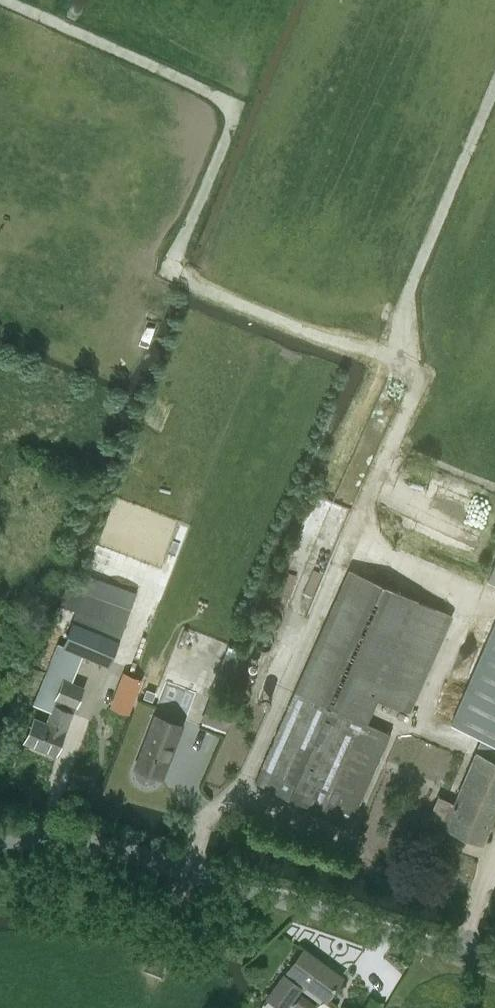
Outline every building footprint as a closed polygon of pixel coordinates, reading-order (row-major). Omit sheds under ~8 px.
[(378,698),(401,709),(444,612),(350,569),(296,690),(255,781),(350,823),(390,733),(366,722),(378,698)] [(59,605),(75,611),(63,644),(90,654),(99,630),(120,638),(130,609),(65,586),(59,605)] [(450,724),(481,741),(475,754),(494,763),(494,622),(450,724)] [(56,753),(84,685),(70,680),(82,652),(58,643),(34,703),(52,709),(47,722),(34,717),(24,741),(56,753)] [(133,671),(124,690),(139,698),(149,679),(133,671)] [(183,717),(190,698),(164,688),(156,707),(183,717)] [(129,714),(132,706),(113,698),(110,707),(129,714)] [(200,722),(226,731),(234,709),(208,700),(200,722)] [(160,776),(180,725),(157,716),(137,767),(160,776)] [(494,814),(494,763),(475,754),(454,802),(439,795),(430,817),(445,823),(444,826),(483,843),(494,814)] [(266,997),(282,1007),(286,1007),(290,1003),(305,983),(326,998),(342,977),(303,949),(288,970),(289,971),(285,976),(283,974),(266,997)] [(286,1007),(313,1007),(316,1004),(301,993),(292,1005),(290,1003),(286,1007)]
